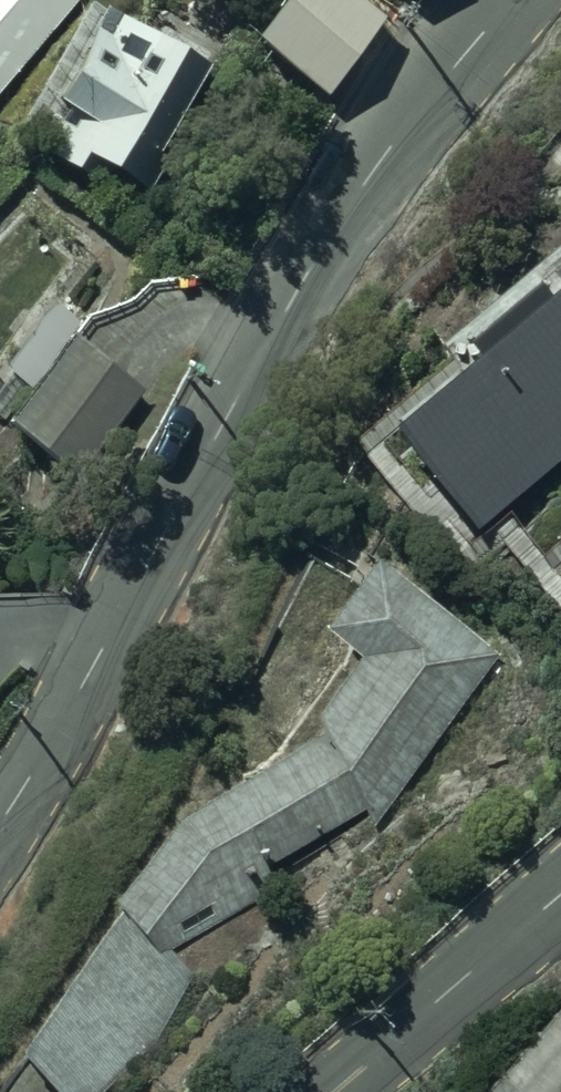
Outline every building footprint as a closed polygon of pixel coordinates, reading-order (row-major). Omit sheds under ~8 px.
[(74,0),(0,0),(0,89),(74,0)] [(344,0),(282,0),(244,49),(315,104),(377,26),(344,0)] [(141,190),(206,71),(114,20),(48,139),(141,190)] [(69,349),(7,429),(75,481),(137,401),(69,349)] [(520,577),(560,541),(560,376),(438,483),(520,577)] [(294,756),(175,828),(177,832),(116,916),(121,919),(25,1062),(55,1091),(101,1091),(229,975),(217,967),(271,894),(252,880),(348,821),(362,831),(482,658),(363,575),(311,649),(350,676),(294,756)]
